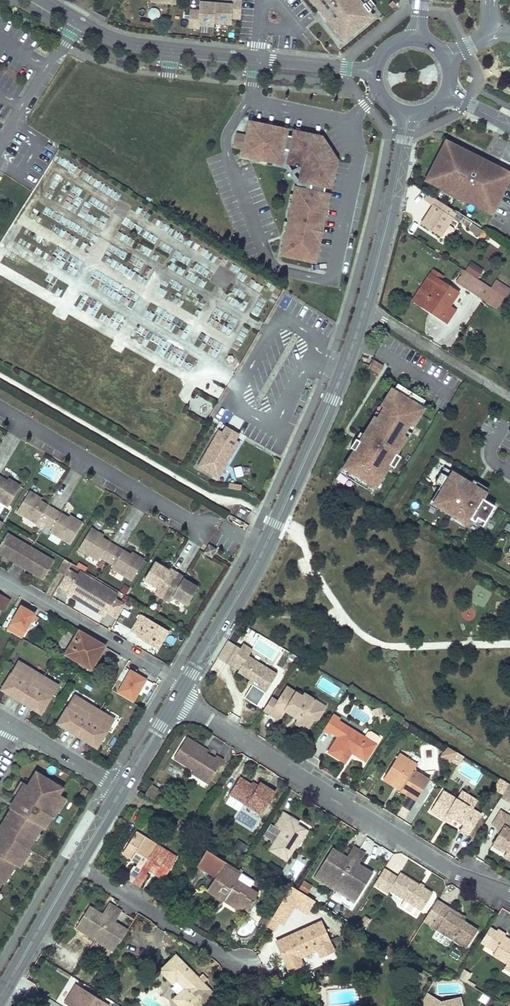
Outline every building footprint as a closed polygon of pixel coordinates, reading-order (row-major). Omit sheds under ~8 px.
[(242,0),(216,0),(216,2),(201,1),(200,9),(191,9),(190,27),(199,28),(200,24),(214,25),(215,22),(232,23),(233,17),(241,18),(242,0)] [(344,40),(373,17),(369,12),(376,6),(371,0),(311,0),(344,40)] [(157,7),(148,9),(150,19),(160,17),(157,7)] [(40,45),(37,50),(45,55),(48,50),(40,45)] [(319,135),(249,121),(248,125),(260,127),(259,129),(265,131),(266,128),(287,133),(286,135),(292,136),(293,134),(316,139),(328,157),(326,168),(328,169),(325,187),(323,187),(322,193),(324,193),(320,214),(318,214),(317,220),(319,221),(311,261),(315,262),(335,159),(319,135)] [(243,149),(242,156),(281,164),(281,161),(284,149),(289,150),(287,163),(297,165),(301,170),(298,181),(311,184),(309,190),(297,188),(295,187),(281,255),(311,261),(314,248),(315,242),(319,221),(317,220),(318,214),(320,214),(324,193),(322,193),(323,187),(325,187),(328,169),(326,168),(328,157),(316,139),(293,134),(292,136),(286,135),(287,133),(266,128),(265,131),(259,129),(260,127),(248,125),(246,136),(237,134),(235,144),(244,145),(243,149)] [(463,150),(447,142),(428,179),(431,180),(448,146),(461,153),(463,150)] [(461,153),(448,146),(431,180),(459,194),(459,193),(461,190),(467,194),(466,196),(478,203),(481,198),(495,205),(508,178),(494,171),(497,167),(463,150),(461,153)] [(281,161),(287,163),(289,150),(284,149),(281,161)] [(497,167),(494,171),(508,178),(509,175),(509,173),(497,167)] [(311,184),(298,181),(297,188),(309,190),(311,184)] [(439,199),(429,193),(425,199),(435,206),(439,199)] [(495,205),(481,198),(478,203),(492,210),(495,205)] [(439,199),(435,206),(424,222),(443,234),(455,215),(463,220),(465,216),(439,199)] [(474,222),(469,228),(480,235),(485,229),(474,222)] [(489,232),(485,229),(480,235),(484,238),(489,232)] [(504,294),(463,267),(460,272),(463,274),(458,281),(496,306),(504,294)] [(435,270),(432,274),(440,279),(443,275),(435,270)] [(433,312),(449,322),(457,310),(450,306),(459,292),(440,279),(432,274),(417,296),(436,308),(433,312)] [(417,296),(415,300),(433,312),(436,308),(417,296)] [(377,375),(384,365),(373,358),(366,369),(377,375)] [(415,416),(425,399),(398,382),(387,399),(385,398),(379,410),(381,411),(375,422),(372,420),(365,432),(361,438),(357,436),(351,446),(355,448),(344,467),(349,470),(345,475),(366,487),(369,482),(376,486),(387,468),(391,471),(398,460),(393,457),(404,439),(400,437),(407,427),(410,429),(418,417),(415,416)] [(375,422),(381,411),(379,410),(377,409),(371,419),(372,420),(375,422)] [(215,481),(240,438),(220,427),(196,469),(215,481)] [(410,429),(407,427),(400,437),(404,439),(407,441),(413,431),(410,429)] [(47,458),(39,473),(58,483),(66,469),(47,458)] [(235,477),(243,475),(241,465),(233,467),(235,477)] [(444,466),(441,472),(449,477),(452,471),(444,466)] [(440,485),(431,500),(439,504),(438,506),(451,514),(467,524),(470,518),(483,525),(495,505),(483,498),(486,492),(470,482),(452,471),(449,477),(441,472),(435,482),(440,485)] [(13,508),(25,487),(17,483),(16,485),(11,482),(0,476),(0,500),(13,508)] [(470,482),(486,492),(490,486),(474,476),(470,482)] [(372,491),(376,486),(369,482),(366,487),(372,491)] [(34,493),(22,513),(42,525),(44,521),(57,529),(55,533),(75,545),(87,524),(79,519),(78,522),(73,519),(45,503),(40,500),(42,497),(34,493)] [(439,504),(431,500),(429,504),(436,509),(439,504)] [(464,528),(467,524),(451,514),(449,518),(464,528)] [(96,529),(84,550),(104,562),(106,558),(119,566),(117,569),(137,581),(149,561),(141,556),(140,559),(135,556),(107,539),(102,536),(104,534),(96,529)] [(55,560),(9,533),(0,548),(0,551),(45,577),(55,560)] [(217,548),(210,544),(205,552),(212,556),(217,548)] [(74,563),(66,558),(59,570),(67,575),(70,570),(74,563)] [(177,598),(192,607),(202,589),(196,585),(192,582),(193,581),(171,568),(170,569),(165,567),(159,563),(149,581),(163,590),(160,595),(174,603),(177,598)] [(78,595),(87,600),(97,606),(101,600),(109,605),(106,611),(117,618),(126,604),(114,597),(117,593),(90,576),(87,580),(78,574),(78,575),(70,570),(67,575),(61,585),(69,590),(67,592),(77,598),(78,595)] [(90,576),(81,570),(78,574),(87,580),(90,576)] [(4,597),(0,605),(0,607),(5,610),(11,600),(4,597)] [(109,605),(101,600),(97,606),(87,600),(85,603),(104,614),(106,611),(109,605)] [(22,638),(36,613),(19,603),(4,628),(22,638)] [(141,615),(133,629),(144,636),(143,638),(158,647),(168,631),(141,615)] [(105,646),(80,630),(67,653),(89,666),(95,654),(99,656),(105,646)] [(251,649),(242,643),(231,661),(239,667),(238,669),(250,676),(254,679),(252,682),(265,690),(276,673),(247,655),(251,649)] [(45,707),(58,685),(44,676),(36,678),(34,670),(20,662),(6,683),(12,686),(13,685),(18,689),(16,694),(24,699),(32,703),(34,699),(40,702),(40,703),(45,707)] [(134,702),(147,678),(128,667),(115,692),(134,702)] [(34,670),(36,678),(44,676),(34,670)] [(12,686),(6,683),(4,687),(16,694),(18,689),(13,685),(12,686)] [(303,694),(287,685),(280,697),(271,711),(281,716),(288,704),(301,712),(298,716),(310,723),(313,719),(318,718),(324,709),(314,702),(313,696),(305,691),(303,694)] [(264,706),(271,711),(280,697),(272,693),(264,706)] [(101,741),(114,719),(100,710),(92,713),(90,705),(75,696),(62,717),(68,720),(74,723),(71,728),(79,733),(87,738),(90,733),(96,736),(96,737),(101,741)] [(327,705),(313,696),(314,702),(324,709),(327,705)] [(34,699),(32,703),(43,710),(45,707),(40,703),(40,702),(34,699)] [(90,705),(92,713),(100,710),(90,705)] [(341,716),(334,711),(324,726),(331,731),(332,730),(334,726),(341,730),(346,722),(340,718),(341,716)] [(298,716),(297,719),(309,726),(310,723),(298,716)] [(68,720),(62,717),(60,721),(71,728),(74,723),(68,720)] [(404,718),(399,726),(406,730),(411,722),(404,718)] [(338,734),(328,750),(346,761),(352,751),(366,759),(377,741),(346,722),(341,730),(338,734)] [(341,730),(334,726),(332,730),(338,734),(341,730)] [(90,733),(87,738),(99,744),(101,741),(96,737),(96,736),(90,733)] [(207,748),(186,735),(184,738),(205,752),(207,748)] [(205,752),(184,738),(173,756),(193,768),(210,778),(223,758),(215,753),(213,757),(205,752)] [(456,750),(447,744),(441,753),(450,759),(456,750)] [(399,752),(386,773),(404,783),(400,789),(416,799),(429,779),(414,769),(417,764),(399,752)] [(210,778),(193,768),(191,771),(208,782),(210,778)] [(11,859),(16,862),(28,844),(30,845),(34,838),(39,829),(42,824),(45,826),(53,813),(54,814),(63,800),(57,796),(59,792),(63,786),(54,781),(55,780),(37,769),(29,782),(26,780),(22,788),(18,794),(14,801),(23,806),(20,812),(16,810),(4,830),(2,829),(0,832),(0,878),(11,859)] [(383,778),(400,789),(404,783),(386,773),(383,778)] [(509,782),(500,776),(494,786),(502,792),(509,782)] [(26,780),(22,778),(13,792),(18,794),(22,788),(26,780)] [(240,778),(229,794),(262,813),(276,791),(260,781),(258,784),(256,788),(250,784),(240,778)] [(138,787),(143,790),(147,783),(143,780),(138,787)] [(142,791),(152,798),(158,790),(147,783),(143,790),(142,791)] [(444,789),(431,811),(444,819),(448,812),(453,816),(464,823),(460,828),(469,833),(481,812),(473,807),(457,797),(444,789)] [(461,791),(457,797),(473,807),(477,801),(461,791)] [(14,801),(11,806),(16,810),(20,812),(23,806),(14,801)] [(501,809),(493,821),(502,827),(492,842),(502,848),(506,851),(503,856),(509,861),(509,814),(501,809)] [(304,827),(298,823),(289,818),(291,815),(283,811),(274,825),(281,830),(269,850),(285,860),(295,845),(294,845),(304,827)] [(448,812),(444,819),(450,822),(453,816),(448,812)] [(195,825),(192,823),(183,817),(179,823),(191,831),(195,825)] [(135,827),(121,849),(137,858),(134,863),(132,861),(124,873),(139,882),(146,870),(144,869),(147,864),(162,873),(176,851),(135,827)] [(295,845),(297,847),(308,829),(304,827),(294,845),(295,845)] [(39,829),(34,838),(38,840),(44,831),(39,829)] [(492,842),(489,847),(498,853),(502,848),(492,842)] [(333,846),(314,875),(334,888),(359,847),(354,843),(347,854),(333,846)] [(366,851),(359,847),(334,888),(354,901),(373,871),(359,862),(366,851)] [(201,863),(220,871),(222,867),(225,863),(226,862),(211,851),(204,850),(201,863)] [(298,879),(305,862),(296,859),(289,875),(298,879)] [(225,863),(222,867),(240,878),(242,874),(225,863)] [(381,886),(391,870),(384,866),(377,878),(374,882),(381,886)] [(220,871),(209,889),(226,899),(228,895),(250,908),(259,893),(250,887),(238,880),(240,878),(222,867),(220,871)] [(432,890),(400,870),(398,874),(391,870),(381,886),(389,891),(390,888),(403,896),(400,901),(417,912),(420,907),(421,908),(432,890)] [(240,878),(238,880),(250,887),(254,880),(242,873),(242,874),(240,878)] [(299,888),(308,893),(312,885),(303,880),(299,888)] [(292,885),(279,907),(290,913),(296,904),(309,912),(316,900),(312,897),(297,888),(296,888),(292,885)] [(228,895),(226,899),(247,913),(250,908),(228,895)] [(445,901),(438,897),(424,920),(430,924),(445,901)] [(445,901),(430,924),(466,946),(478,927),(464,918),(450,910),(452,906),(445,901)] [(96,915),(98,911),(90,907),(77,929),(116,952),(129,930),(120,924),(118,928),(111,924),(113,920),(117,922),(123,912),(110,904),(103,915),(106,916),(104,920),(96,915)] [(466,915),(452,906),(450,910),(464,918),(466,915)] [(290,913),(279,907),(273,916),(267,912),(261,922),(267,927),(269,925),(274,928),(279,920),(284,923),(290,913)] [(103,915),(98,911),(96,915),(104,920),(106,916),(103,915)] [(295,926),(298,931),(316,923),(314,918),(295,926)] [(316,923),(298,931),(278,940),(291,969),(303,963),(301,956),(318,948),(321,955),(334,949),(322,921),(316,923)] [(495,930),(489,926),(480,940),(486,944),(495,930)] [(497,927),(495,930),(486,944),(494,950),(492,952),(507,961),(509,963),(509,940),(503,935),(505,932),(497,927)] [(174,982),(178,979),(186,987),(180,994),(175,999),(182,1005),(208,1005),(218,996),(205,983),(198,976),(177,955),(162,970),(174,982)] [(434,964),(431,969),(437,973),(439,968),(434,964)] [(463,967),(458,975),(465,980),(470,971),(463,967)] [(203,972),(198,976),(205,983),(209,978),(203,972)] [(178,979),(174,982),(176,985),(174,987),(180,994),(186,987),(178,979)] [(67,1002),(74,1005),(108,1005),(109,1005),(78,984),(67,1002)] [(489,995),(481,990),(477,998),(484,1002),(489,995)] [(457,997),(429,1004),(429,1005),(460,1005),(457,997)]
